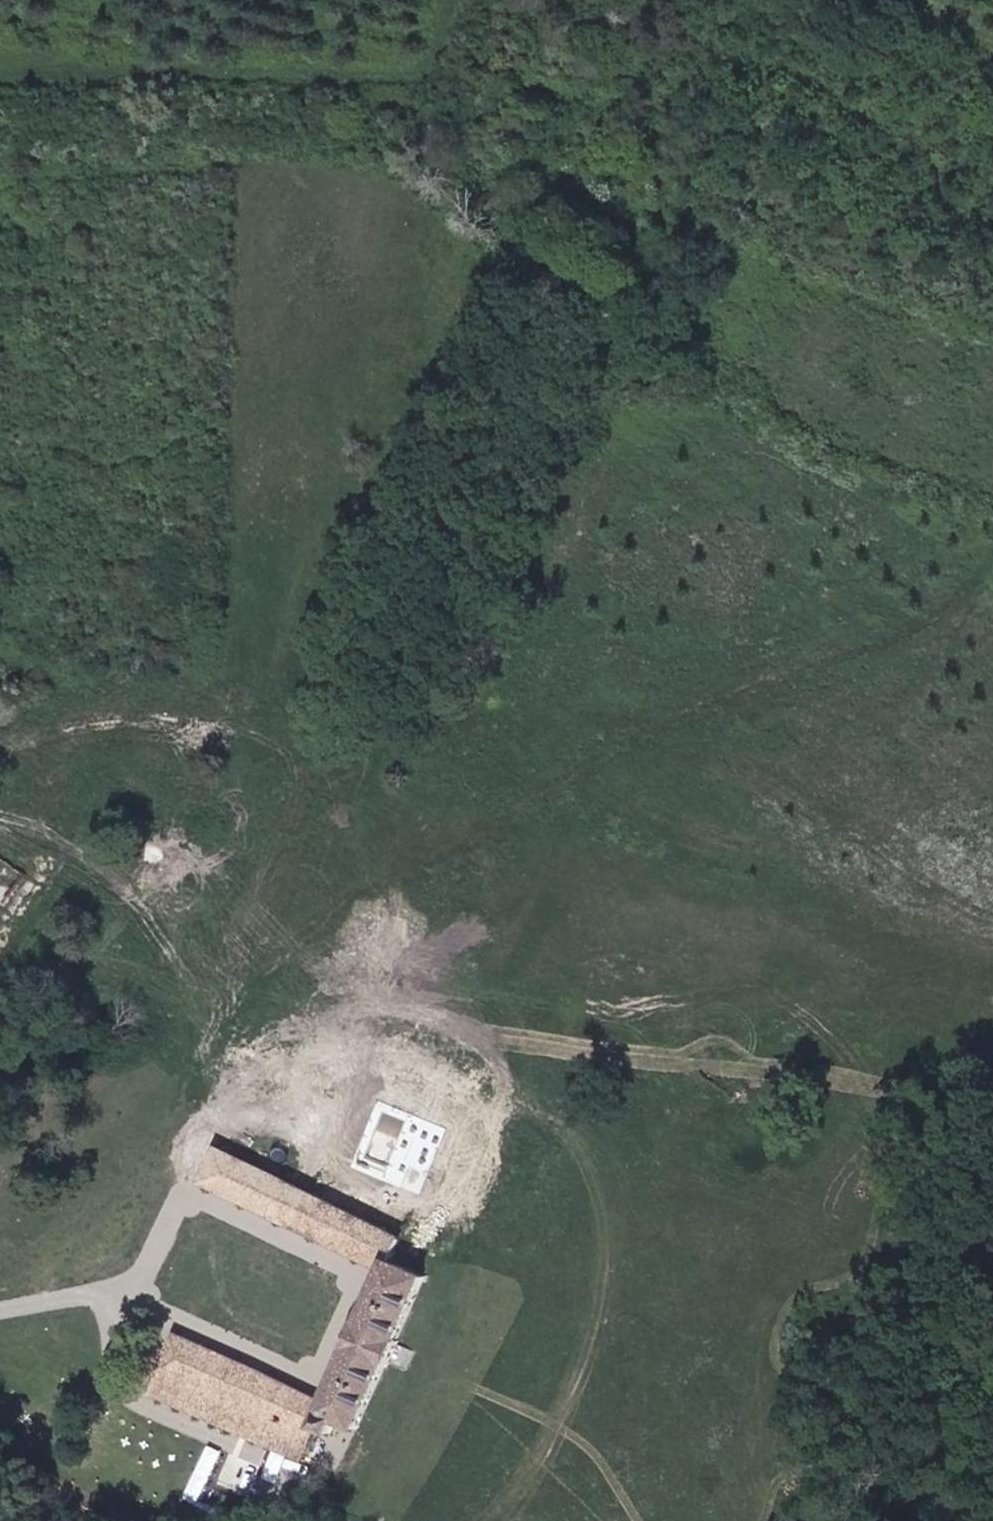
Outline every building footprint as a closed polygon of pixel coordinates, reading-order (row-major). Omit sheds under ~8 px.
[(28,897),(0,875),(0,933),(28,897)] [(187,1336),(157,1394),(298,1465),(313,1434),(332,1443),(342,1422),(361,1430),(425,1281),(397,1268),(409,1239),(379,1226),(351,1213),(226,1158),(210,1192),(383,1275),(325,1404),(187,1336)]
